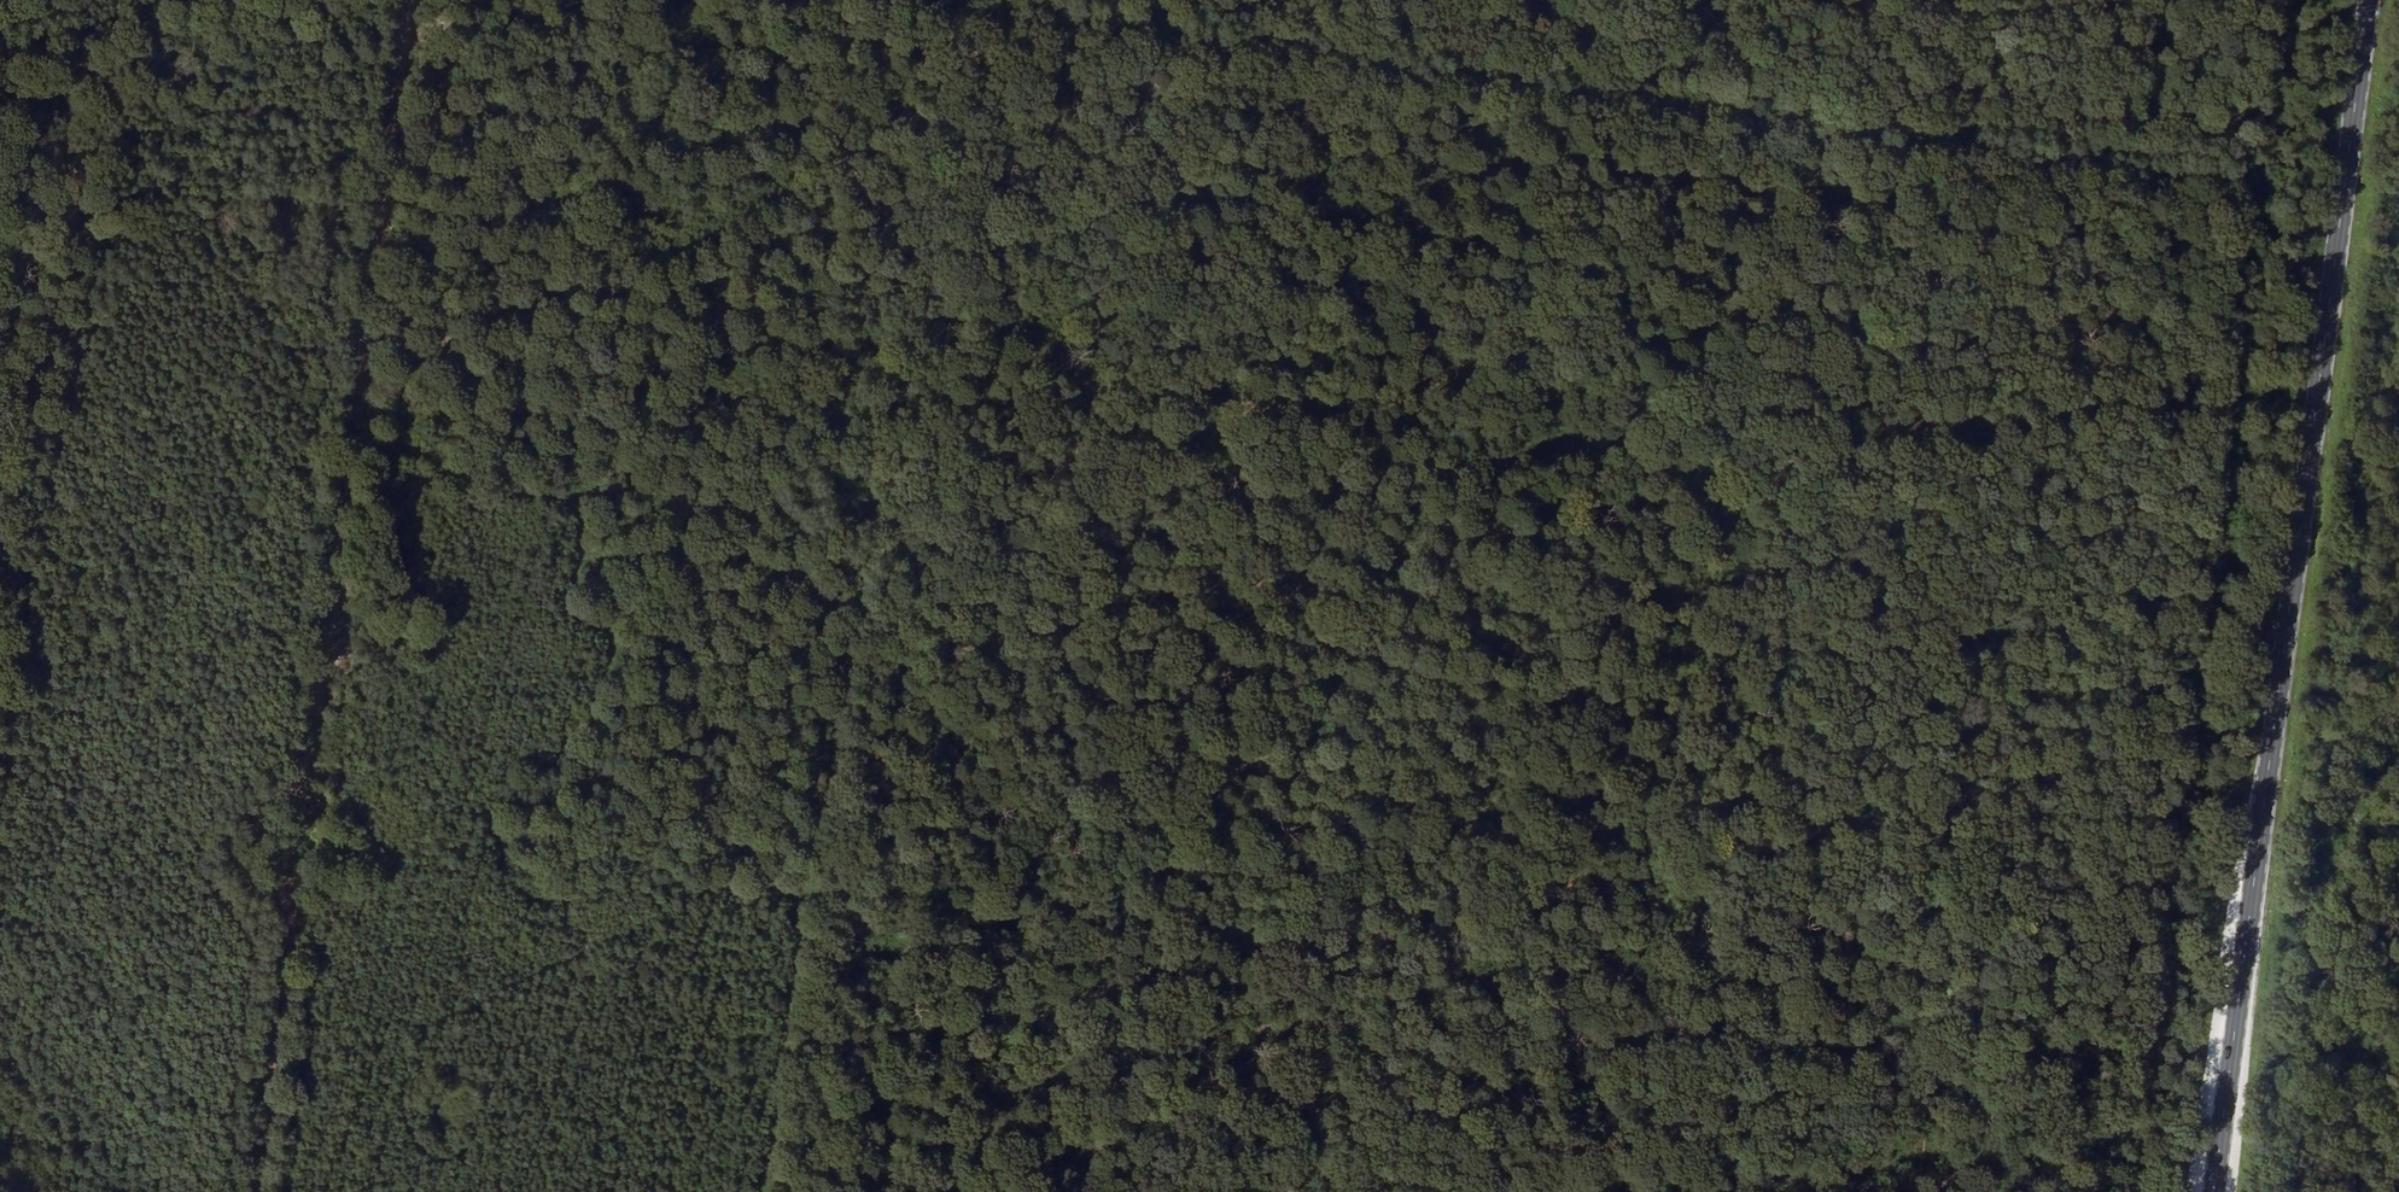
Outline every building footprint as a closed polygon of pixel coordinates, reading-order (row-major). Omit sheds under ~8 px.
[(2330,272),(2332,230),(2325,230),(2323,271),(2330,272)]
